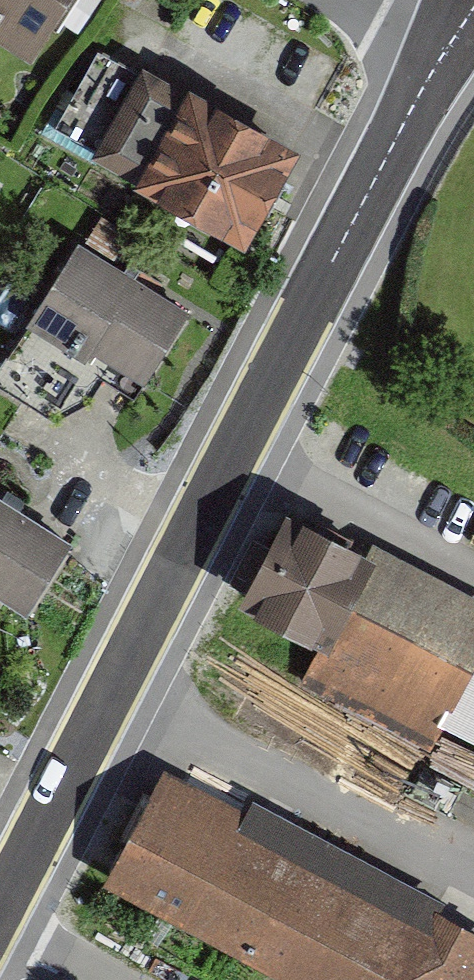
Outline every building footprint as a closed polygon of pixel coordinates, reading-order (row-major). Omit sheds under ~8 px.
[(29,57),(66,0),(0,0),(0,39),(29,57)] [(281,149),(99,51),(57,129),(130,169),(117,193),(225,251),(281,149)] [(190,303),(79,234),(27,318),(85,354),(91,343),(145,376),(190,303)] [(0,509),(0,609),(15,619),(61,548),(0,509)] [(266,522),(223,604),(312,650),(301,671),(433,740),(443,721),(473,737),(473,629),(471,627),(473,621),(473,607),(367,551),(357,569),(266,522)] [(441,904),(445,895),(252,793),(246,805),(163,761),(102,876),(299,979),(473,979),(473,922),(441,904)]
